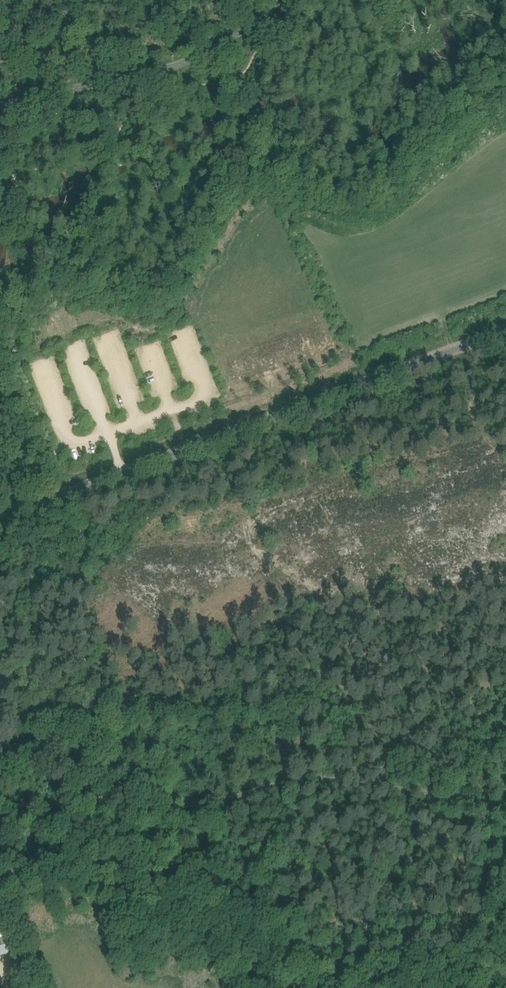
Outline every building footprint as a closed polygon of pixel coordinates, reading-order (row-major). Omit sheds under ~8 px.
[(15,951),(5,922),(0,924),(0,956),(15,951)]
